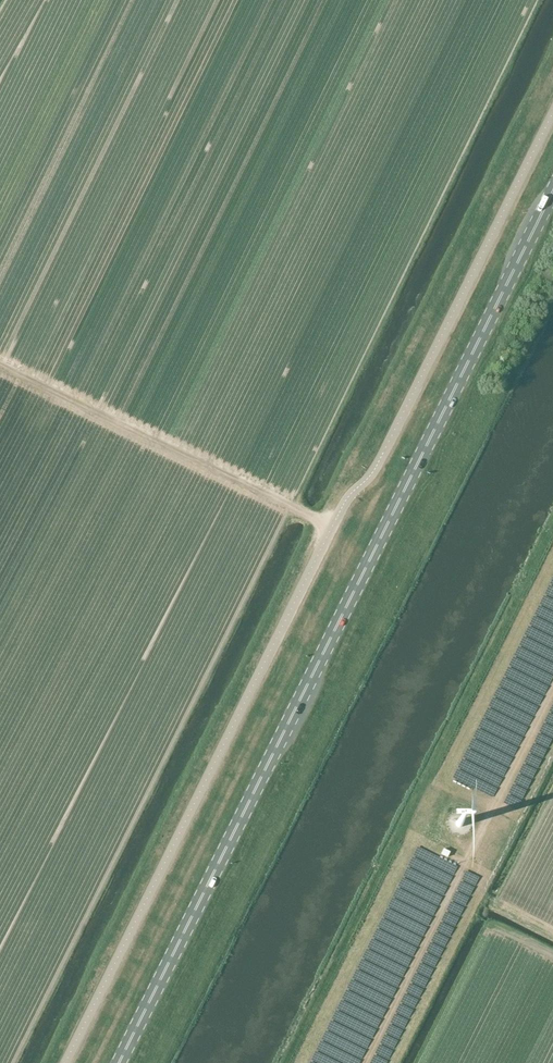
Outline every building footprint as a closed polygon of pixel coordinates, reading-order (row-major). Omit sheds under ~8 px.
[(462,820),(461,820),(460,820),(459,820),(458,820),(457,821),(457,822),(456,823),(456,824),(456,825),(457,826),(457,827),(458,827),(459,828),(460,828),(461,828),(462,827),(463,827),(464,826),(464,825),(464,824),(464,823),(464,822),(463,821),(462,820)]
